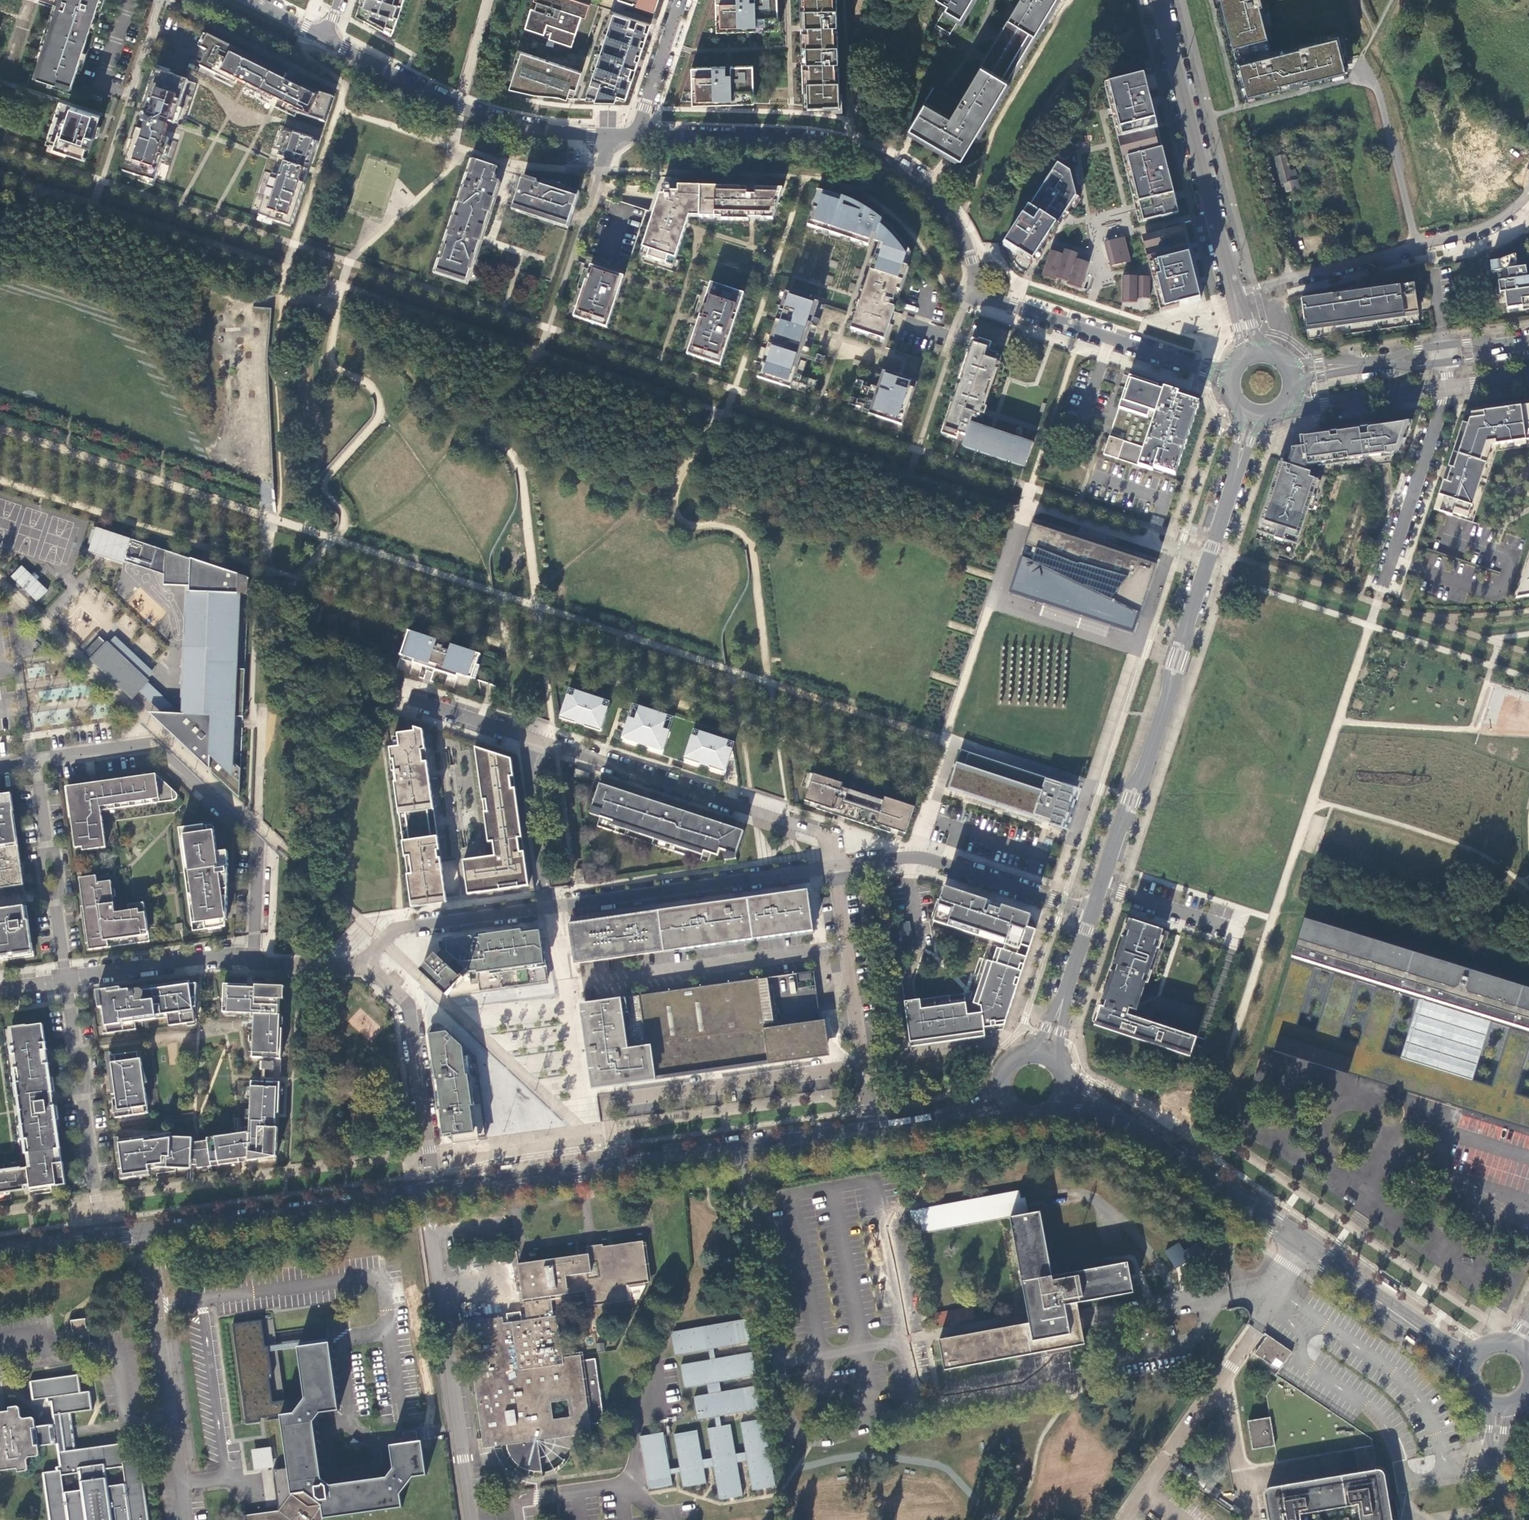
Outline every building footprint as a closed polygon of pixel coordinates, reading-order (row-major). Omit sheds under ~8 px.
[(58,3),(33,78),(70,90),(95,14),(100,0),(59,0),(58,3)] [(405,0),(362,0),(358,12),(393,35),(405,0)] [(535,9),(531,7),(525,27),(545,33),(546,30),(551,31),(549,38),(572,46),(582,16),(582,15),(566,10),(565,9),(565,8),(564,7),(564,6),(566,0),(538,0),(535,9)] [(579,0),(566,0),(564,6),(564,7),(565,8),(565,9),(566,10),(582,15),(582,16),(586,17),(591,4),(579,0)] [(658,0),(632,0),(638,2),(637,3),(655,9),(658,0)] [(717,18),(721,18),(721,26),(775,25),(774,16),(778,16),(778,0),(716,0),(717,18)] [(805,0),(800,0),(804,108),(824,107),(824,105),(808,105),(805,0)] [(808,105),(824,105),(824,107),(832,107),(840,107),(839,92),(837,0),(805,0),(808,105)] [(958,101),(954,107),(939,98),(934,105),(926,100),(910,126),(953,151),(961,157),(976,132),(979,134),(1060,0),(1019,0),(958,101)] [(949,3),(946,7),(961,16),(970,0),(943,0),(949,3)] [(961,16),(946,7),(944,11),(962,22),(976,0),(970,0),(961,16)] [(1245,85),(1247,95),(1280,87),(1279,84),(1306,77),(1307,80),(1345,70),(1337,37),(1271,54),(1264,27),(1267,26),(1261,0),(1223,0),(1225,7),(1219,8),(1239,86),(1245,85)] [(595,72),(614,12),(611,11),(592,71),(595,72)] [(641,20),(614,12),(595,72),(588,91),(597,94),(595,99),(616,100),(617,98),(618,93),(627,96),(637,64),(646,39),(636,35),(641,20)] [(721,18),(717,18),(717,31),(779,29),(778,16),(774,16),(775,25),(721,26),(721,18)] [(650,24),(641,20),(636,35),(646,39),(648,31),(650,24)] [(328,96),(302,87),(301,90),(284,81),(287,75),(208,35),(202,49),(208,52),(200,67),(236,85),(238,81),(247,86),(245,89),(273,103),(274,99),(295,109),(294,113),(320,122),(328,96)] [(576,89),(582,72),(522,52),(518,64),(511,84),(521,87),(520,90),(535,94),(539,94),(540,91),(542,92),(545,93),(545,95),(553,95),(553,93),(560,95),(559,96),(567,99),(569,95),(571,87),(576,89)] [(1146,65),(1144,53),(1137,54),(1140,66),(1146,65)] [(753,65),(691,67),(692,92),(696,91),(696,100),(750,98),(750,90),(754,90),(753,65)] [(174,125),(188,82),(156,71),(123,172),(155,182),(169,140),(165,138),(168,127),(161,124),(162,121),(174,125)] [(1146,84),(1144,76),(1105,85),(1118,140),(1158,130),(1146,84)] [(934,105),(939,98),(954,107),(958,101),(934,87),(926,100),(934,105)] [(696,91),(692,92),(693,105),(754,102),(754,90),(750,90),(750,98),(696,100),(696,91)] [(597,94),(588,91),(586,99),(595,99),(597,94)] [(842,92),(839,92),(840,107),(832,107),(832,111),(843,111),(842,92)] [(328,96),(320,122),(325,123),(334,98),(328,96)] [(100,116),(71,107),(67,121),(63,120),(54,148),(64,152),(63,153),(70,156),(70,154),(81,158),(86,143),(91,145),(100,116)] [(1158,130),(1118,140),(1123,159),(1163,148),(1158,130)] [(291,227),(319,143),(287,133),(259,217),(291,227)] [(1163,148),(1123,159),(1139,223),(1179,214),(1163,148)] [(1285,156),(1275,158),(1282,184),(1285,183),(1286,192),(1299,189),(1295,172),(1289,173),(1285,156)] [(435,271),(468,282),(476,257),(481,243),(499,186),(494,185),(494,182),(499,169),(471,160),(435,271)] [(1056,163),(1030,208),(1056,224),(1074,194),(1069,171),(1059,166),(1056,163)] [(586,180),(580,177),(577,187),(583,189),(586,180)] [(538,183),(524,178),(514,207),(514,209),(569,227),(579,196),(542,184),(541,187),(537,186),(538,183)] [(542,184),(579,196),(580,194),(543,181),(542,184)] [(663,188),(643,248),(645,249),(643,256),(671,265),(674,258),(676,259),(686,228),(688,224),(690,217),(691,212),(699,212),(699,217),(722,218),(722,220),(749,221),(749,219),(773,220),(778,204),(783,189),(756,189),(756,196),(748,196),(748,193),(741,193),(741,188),(679,187),(679,193),(671,192),(671,189),(671,188),(670,188),(670,187),(670,186),(668,185),(667,185),(666,185),(664,186),(663,187),(663,188)] [(836,195),(819,191),(817,199),(819,200),(816,208),(814,207),(808,225),(869,245),(873,233),(878,217),(863,207),(849,200),(836,195)] [(1056,224),(1030,208),(1006,244),(1006,245),(1033,262),(1056,224)] [(568,230),(569,227),(514,209),(513,211),(568,230)] [(878,217),(873,233),(877,234),(882,220),(878,217)] [(904,265),(909,249),(902,240),(896,232),(886,223),(882,220),(877,234),(876,240),(880,241),(869,276),(864,275),(858,292),(863,293),(851,329),(885,339),(896,307),(890,305),(891,300),(894,301),(895,299),(897,290),(901,291),(909,266),(908,266),(904,265)] [(1149,265),(1189,255),(1182,227),(1142,237),(1148,262),(1149,265)] [(1332,229),(1334,235),(1343,233),(1342,227),(1332,229)] [(1332,229),(1322,231),(1326,246),(1336,244),(1334,235),(1332,229)] [(1124,237),(1104,243),(1110,266),(1130,261),(1124,237)] [(1049,250),(1040,275),(1053,279),(1054,277),(1066,281),(1065,283),(1079,288),(1087,263),(1074,259),(1076,254),(1062,249),(1061,254),(1049,250)] [(1189,255),(1149,265),(1160,309),(1199,299),(1189,255)] [(1490,262),(1491,272),(1497,272),(1502,271),(1503,281),(1498,282),(1500,294),(1505,293),(1507,309),(1528,306),(1528,278),(1527,278),(1525,267),(1517,268),(1515,255),(1500,260),(1490,262)] [(574,317),(607,329),(624,277),(591,266),(574,317)] [(467,285),(468,282),(435,271),(434,274),(467,285)] [(1148,276),(1121,276),(1120,301),(1135,302),(1135,297),(1148,298),(1148,276)] [(711,283),(687,355),(720,366),(742,300),(744,294),(711,283)] [(1307,329),(1418,313),(1414,284),(1301,300),(1304,322),(1305,322),(1307,329)] [(792,386),(819,303),(786,292),(758,378),(784,387),(784,384),(792,386)] [(269,320),(270,308),(253,307),(252,318),(269,320)] [(970,348),(959,381),(963,382),(961,388),(957,386),(943,429),(959,434),(962,435),(960,440),(970,444),(969,448),(988,454),(989,450),(1001,454),(1000,458),(1019,465),(1020,460),(1026,462),(1032,444),(1021,440),(1020,443),(968,426),(969,423),(972,414),(978,416),(981,406),(983,407),(999,359),(993,345),(978,340),(974,350),(970,348)] [(941,346),(935,344),(931,353),(938,355),(941,346)] [(916,383),(883,372),(869,415),(902,426),(916,383)] [(1128,376),(1102,454),(1152,471),(1153,468),(1174,475),(1198,402),(1176,395),(1177,392),(1162,387),(1161,390),(1156,388),(1157,386),(1128,376)] [(1487,443),(1494,442),(1495,445),(1528,441),(1528,406),(1483,412),(1484,418),(1469,420),(1462,440),(1457,439),(1453,453),(1458,455),(1453,469),(1451,468),(1446,482),(1443,481),(1438,496),(1444,498),(1439,512),(1452,517),(1454,509),(1469,514),(1471,507),(1472,507),(1486,464),(1481,462),(1487,443)] [(1406,441),(1412,422),(1409,422),(1369,428),(1367,429),(1366,431),(1367,436),(1369,436),(1370,440),(1375,440),(1375,444),(1364,445),(1364,444),(1364,446),(1367,446),(1369,457),(1382,455),(1394,454),(1398,442),(1406,441)] [(969,423),(968,426),(1020,443),(1021,440),(969,423)] [(943,429),(942,433),(958,438),(959,434),(943,429)] [(1307,466),(1363,458),(1359,429),(1303,437),(1304,447),(1301,448),(1302,456),(1299,457),(1298,460),(1300,463),(1301,463),(1303,463),(1306,462),(1307,466)] [(1297,542),(1317,481),(1308,478),(1310,474),(1287,466),(1288,463),(1280,460),(1275,477),(1278,478),(1277,483),(1269,505),(1266,504),(1258,529),(1275,535),(1274,539),(1282,542),(1284,537),(1297,542)] [(1101,547),(1032,524),(1022,553),(1010,594),(1135,635),(1137,628),(1156,566),(1101,547)] [(125,562),(132,540),(101,529),(98,528),(90,551),(122,562),(125,563),(125,562)] [(165,575),(166,550),(132,540),(125,562),(165,575)] [(177,740),(240,799),(242,769),(235,762),(236,717),(244,717),(246,670),(238,669),(242,595),(249,595),(249,594),(250,590),(250,578),(226,570),(222,569),(205,563),(201,562),(166,550),(165,575),(165,585),(191,586),(189,648),(186,714),(183,714),(164,714),(148,713),(177,740)] [(1518,597),(1528,596),(1528,563),(1518,597)] [(33,576),(23,566),(12,577),(23,588),(37,601),(48,590),(33,576)] [(1404,584),(1399,599),(1407,602),(1412,586),(1404,584)] [(436,641),(408,632),(400,656),(414,660),(412,664),(456,678),(457,675),(471,679),(479,655),(451,646),(449,652),(442,650),(443,647),(438,646),(437,648),(434,647),(436,641)] [(100,636),(85,653),(92,660),(135,700),(141,693),(149,683),(151,681),(150,680),(110,643),(108,641),(107,643),(100,636)] [(110,643),(150,680),(156,673),(117,636),(110,643)] [(149,683),(141,693),(164,714),(183,714),(149,683)] [(603,700),(576,690),(571,705),(564,703),(559,718),(600,732),(605,716),(598,714),(603,700)] [(666,716),(639,707),(632,727),(626,724),(621,739),(662,753),(666,738),(660,736),(666,716)] [(412,908),(448,904),(447,898),(442,862),(423,731),(414,728),(414,732),(397,734),(398,738),(393,739),(394,748),(389,748),(412,908)] [(724,773),(729,757),(723,755),(727,741),(700,732),(695,746),(688,744),(683,759),(724,773)] [(511,759),(475,747),(488,843),(493,842),(495,856),(463,861),(468,895),(529,886),(525,860),(530,860),(526,834),(522,835),(521,830),(511,759)] [(969,753),(963,771),(956,768),(949,788),(1051,821),(1050,823),(1069,829),(1075,808),(1070,806),(1066,805),(1072,787),(969,753)] [(591,773),(577,769),(575,775),(589,779),(591,773)] [(905,834),(914,807),(885,797),(883,801),(855,792),(852,802),(845,800),(848,790),(841,787),(843,783),(814,774),(804,801),(819,806),(817,809),(890,833),(890,829),(905,834)] [(156,775),(68,787),(73,824),(72,824),(75,850),(98,846),(98,850),(106,849),(101,812),(160,803),(174,801),(176,800),(177,799),(177,797),(176,795),(176,794),(167,786),(156,775)] [(737,855),(744,832),(739,830),(600,784),(594,806),(604,809),(601,817),(712,854),(718,856),(720,849),(737,855)] [(1072,787),(1066,805),(1070,806),(1076,788),(1072,787)] [(22,885),(16,844),(12,812),(13,812),(11,795),(0,796),(0,888),(22,885)] [(181,839),(184,839),(192,895),(191,896),(191,898),(189,899),(193,908),(191,908),(195,925),(211,923),(212,929),(227,927),(227,910),(227,906),(228,890),(228,859),(227,852),(217,853),(217,852),(214,828),(211,826),(186,829),(180,830),(181,839)] [(530,860),(525,860),(529,886),(530,891),(534,890),(530,860)] [(576,867),(578,881),(585,880),(584,867),(576,867)] [(149,943),(143,904),(128,906),(129,912),(115,914),(111,883),(98,884),(98,885),(97,886),(96,877),(79,879),(89,951),(149,943)] [(906,1002),(905,1002),(910,1042),(920,1041),(985,1032),(984,1028),(996,1026),(996,1022),(999,1022),(1006,1021),(1017,986),(1014,985),(1016,978),(1020,979),(1022,971),(1019,970),(1021,964),(1024,965),(1027,957),(1017,954),(1020,945),(1030,948),(1036,930),(1027,927),(1031,915),(1002,906),(1001,910),(995,908),(990,906),(988,912),(985,911),(988,901),(945,887),(935,916),(1007,940),(1004,949),(1001,949),(996,963),(993,961),(978,1005),(983,1006),(984,1013),(968,1016),(966,1003),(965,993),(950,995),(911,1001),(906,1002)] [(810,932),(813,931),(807,890),(747,899),(650,912),(570,924),(572,943),(575,961),(576,964),(580,963),(594,962),(608,960),(612,959),(810,932)] [(4,958),(4,960),(35,956),(30,920),(28,921),(26,906),(21,907),(21,905),(6,906),(6,909),(0,910),(0,959),(4,958)] [(1164,931),(1129,919),(1126,931),(1129,932),(1128,935),(1127,938),(1124,937),(1115,965),(1118,966),(1117,969),(1116,972),(1112,971),(1095,1025),(1191,1057),(1197,1038),(1128,1015),(1130,1009),(1134,1010),(1146,975),(1149,976),(1158,948),(1155,947),(1157,941),(1160,942),(1164,931)] [(1270,1031),(1265,1046),(1349,1072),(1420,1094),(1463,1108),(1528,1128),(1528,1097),(1515,1093),(1528,1049),(1528,988),(1305,919),(1293,957),(1296,958),(1295,961),(1292,960),(1270,1031)] [(910,922),(898,923),(901,949),(914,948),(910,922)] [(539,983),(547,982),(540,934),(540,931),(522,933),(522,930),(486,935),(480,936),(480,938),(472,939),(472,937),(440,941),(438,942),(439,951),(421,971),(447,996),(449,994),(450,996),(479,992),(500,989),(518,986),(526,985),(539,983)] [(799,975),(800,981),(812,980),(811,973),(799,975)] [(586,1003),(584,1003),(585,1007),(585,1010),(587,1022),(588,1031),(589,1032),(590,1044),(592,1057),(595,1078),(596,1084),(617,1081),(628,1079),(634,1078),(642,1077),(710,1068),(721,1066),(734,1064),(749,1062),(764,1060),(770,1059),(776,1058),(782,1058),(787,1057),(789,1057),(811,1053),(825,1051),(821,1021),(785,1026),(771,1028),(766,1029),(760,979),(632,997),(623,998),(617,999),(586,1003)] [(189,1008),(189,982),(180,983),(180,986),(147,991),(148,993),(142,994),(139,991),(130,993),(130,990),(98,995),(98,1002),(102,1001),(103,1008),(104,1008),(108,1034),(137,1031),(135,1020),(167,1015),(169,1027),(195,1023),(193,1008),(189,1008)] [(223,985),(222,1014),(253,1015),(253,1021),(253,1027),(252,1059),(280,1060),(281,1030),(279,1030),(279,1016),(273,1016),(274,988),(254,987),(254,989),(246,989),(246,986),(223,985)] [(283,988),(274,988),(273,1016),(279,1016),(280,1002),(282,1002),(283,988)] [(826,1021),(821,1021),(825,1051),(811,1053),(789,1057),(787,1057),(782,1058),(776,1058),(770,1059),(764,1060),(749,1062),(734,1064),(721,1066),(710,1068),(642,1077),(634,1078),(628,1079),(617,1081),(596,1084),(595,1078),(592,1057),(590,1044),(589,1032),(588,1031),(587,1022),(585,1010),(585,1007),(584,1003),(579,1004),(592,1090),(831,1056),(826,1021)] [(32,1167),(20,1169),(20,1170),(8,1172),(7,1171),(4,1171),(4,1172),(0,1173),(0,1193),(25,1190),(56,1185),(57,1187),(66,1185),(63,1163),(61,1163),(61,1162),(46,1050),(42,1025),(13,1029),(15,1048),(14,1048),(15,1055),(16,1055),(20,1082),(16,1083),(19,1106),(25,1105),(27,1117),(21,1118),(24,1140),(28,1140),(32,1167)] [(445,1144),(486,1139),(483,1117),(479,1092),(475,1065),(475,1059),(454,1040),(442,1028),(440,1027),(437,1026),(435,1026),(432,1027),(431,1029),(430,1030),(429,1032),(429,1035),(445,1144)] [(138,1051),(111,1055),(120,1118),(145,1114),(144,1107),(148,1106),(146,1093),(142,1093),(141,1082),(144,1082),(141,1058),(139,1058),(138,1051)] [(193,1143),(192,1164),(198,1165),(198,1169),(240,1162),(256,1160),(256,1154),(271,1156),(276,1157),(276,1152),(277,1128),(275,1127),(275,1114),(278,1114),(279,1083),(251,1082),(249,1123),(249,1132),(236,1134),(207,1138),(207,1141),(200,1142),(197,1142),(193,1143)] [(144,1139),(119,1143),(124,1178),(136,1177),(136,1173),(149,1172),(148,1166),(155,1165),(155,1168),(191,1168),(192,1164),(193,1143),(193,1138),(165,1137),(143,1136),(144,1139)] [(937,1340),(942,1371),(1070,1347),(1074,1370),(1080,1369),(1078,1361),(1092,1359),(1089,1343),(1084,1344),(1077,1304),(1134,1293),(1128,1263),(1052,1277),(1041,1213),(1028,1215),(1025,1197),(1020,1198),(1019,1190),(910,1211),(915,1234),(1010,1217),(1029,1323),(937,1340)] [(567,1276),(569,1294),(586,1292),(588,1306),(629,1300),(627,1285),(650,1283),(644,1241),(604,1247),(603,1244),(587,1247),(588,1254),(590,1254),(592,1273),(567,1276)] [(1176,1269),(1189,1259),(1177,1242),(1164,1252),(1176,1269)] [(588,1254),(518,1264),(524,1300),(569,1294),(567,1276),(592,1273),(590,1254),(588,1254)] [(582,1361),(581,1355),(564,1357),(558,1316),(554,1316),(552,1298),(544,1299),(525,1302),(526,1314),(527,1320),(504,1323),(503,1318),(473,1322),(480,1374),(472,1375),(483,1449),(495,1447),(506,1446),(508,1450),(510,1456),(514,1461),(518,1466),(524,1470),(527,1472),(531,1473),(535,1473),(536,1474),(542,1473),(538,1441),(592,1433),(592,1427),(604,1425),(597,1358),(582,1361)] [(932,1312),(935,1327),(971,1321),(969,1306),(932,1312)] [(245,1516),(246,1519),(323,1519),(324,1518),(403,1508),(401,1494),(414,1477),(427,1475),(422,1442),(419,1442),(418,1431),(405,1432),(407,1444),(404,1445),(393,1446),(397,1477),(324,1487),(314,1414),(340,1411),(330,1338),(277,1346),(273,1318),(232,1324),(246,1424),(259,1422),(259,1419),(281,1416),(292,1494),(288,1498),(286,1496),(279,1505),(282,1507),(279,1512),(245,1516)] [(750,1342),(746,1319),(671,1332),(675,1355),(709,1349),(711,1360),(681,1365),(685,1388),(707,1385),(709,1395),(694,1398),(698,1421),(715,1418),(717,1428),(707,1430),(713,1459),(703,1461),(697,1431),(674,1435),(680,1469),(670,1470),(664,1434),(640,1438),(650,1490),(673,1486),(671,1475),(681,1473),(684,1488),(707,1484),(704,1469),(714,1468),(720,1501),(743,1497),(738,1463),(747,1462),(753,1491),(776,1487),(764,1420),(741,1424),(746,1453),(736,1455),(731,1425),(722,1427),(720,1417),(762,1410),(758,1386),(721,1393),(719,1383),(756,1376),(752,1353),(715,1359),(713,1349),(750,1342)] [(73,1332),(75,1346),(90,1344),(88,1329),(87,1329),(85,1320),(69,1322),(71,1332),(73,1332)] [(1256,1355),(1281,1373),(1293,1354),(1269,1336),(1256,1355)] [(38,1457),(39,1454),(38,1447),(55,1445),(59,1471),(44,1473),(50,1519),(146,1519),(138,1460),(124,1462),(123,1459),(119,1459),(117,1445),(73,1451),(71,1437),(68,1414),(90,1411),(87,1392),(78,1393),(76,1376),(31,1382),(33,1401),(47,1399),(48,1403),(51,1402),(55,1425),(35,1427),(34,1422),(32,1420),(23,1421),(20,1417),(19,1410),(16,1408),(8,1409),(9,1413),(0,1414),(0,1473),(17,1470),(17,1474),(21,1473),(25,1472),(27,1471),(27,1469),(27,1462),(27,1460),(28,1459),(35,1458),(38,1457)] [(1276,1446),(1278,1461),(1355,1448),(1374,1445),(1373,1439),(1280,1376),(1267,1395),(1271,1417),(1271,1418),(1276,1446)] [(1271,1417),(1248,1421),(1253,1450),(1276,1446),(1271,1418),(1271,1417)] [(404,1445),(403,1436),(390,1438),(393,1446),(404,1445)] [(1355,1448),(1359,1473),(1378,1469),(1374,1445),(1355,1448)] [(272,1446),(252,1449),(255,1470),(275,1470),(272,1446)] [(138,1460),(146,1519),(150,1519),(142,1460),(138,1460)] [(1378,1471),(1359,1474),(1271,1489),(1268,1491),(1267,1493),(1266,1496),(1270,1519),(1392,1519),(1384,1473),(1383,1472),(1381,1471),(1378,1471)]
